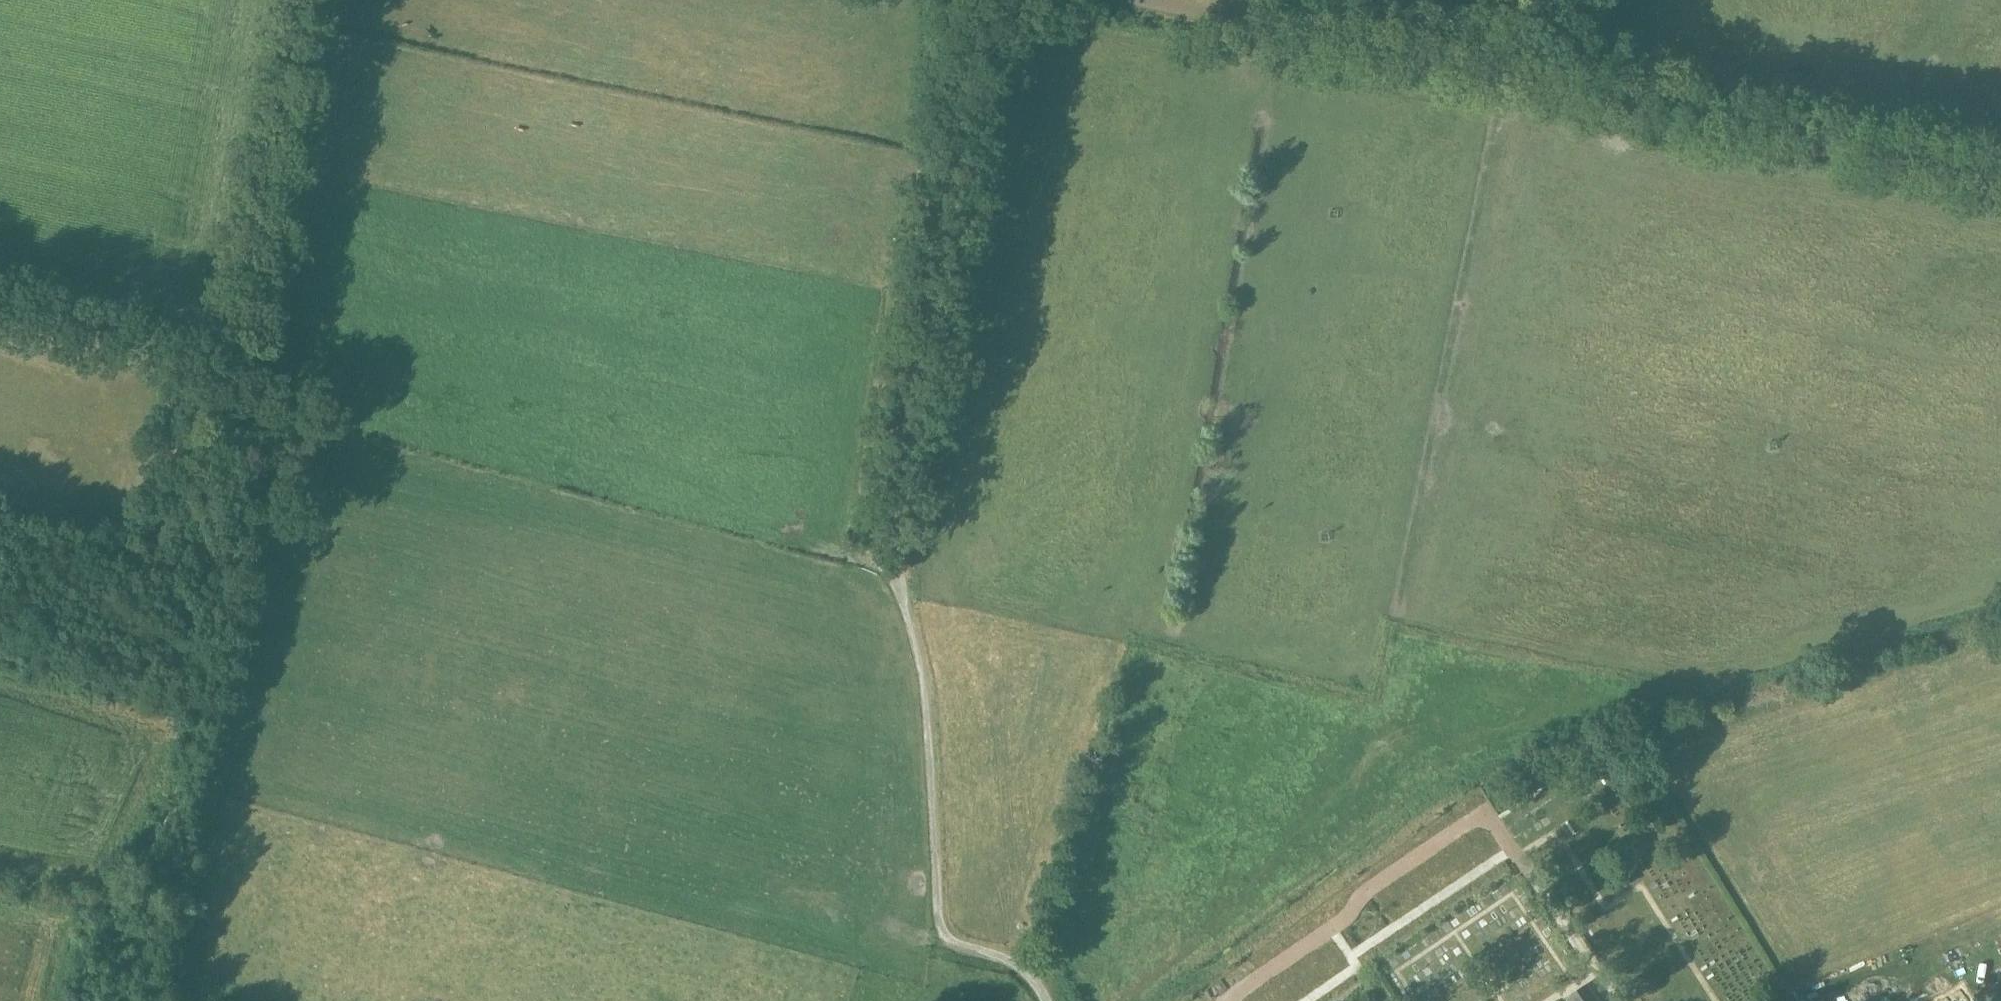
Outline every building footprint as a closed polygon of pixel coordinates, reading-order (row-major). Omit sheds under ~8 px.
[(1586,985),(1566,999),(1568,1000),(1596,1000),(1586,985)] [(1995,985),(1974,997),(1973,996),(1964,1000),(2000,1000),(2000,995),(1995,985)]
